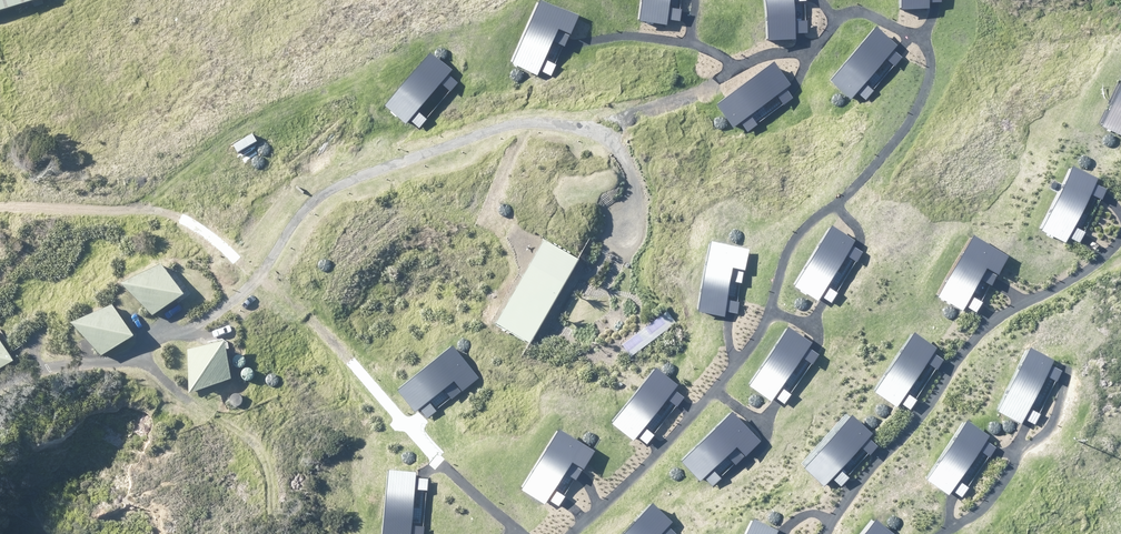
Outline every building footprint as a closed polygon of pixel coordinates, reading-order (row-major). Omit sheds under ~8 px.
[(44,0),(0,0),(0,13),(44,0)] [(636,24),(679,25),(679,0),(637,0),(636,24)] [(763,38),(805,36),(804,0),(761,0),(763,38)] [(892,8),(935,6),(935,0),(892,0),(892,8)] [(541,4),(514,65),(553,82),(580,21),(541,4)] [(875,31),(831,81),(864,109),(908,58),(875,31)] [(424,54),(382,106),(415,133),(457,81),(424,54)] [(769,64),(713,101),(736,137),(792,100),(769,64)] [(1097,118),(1120,129),(1120,66),(1097,118)] [(1063,165),(1036,226),(1075,243),(1102,183),(1063,165)] [(827,226),(792,283),(828,305),(864,249),(827,226)] [(962,237),(928,294),(964,316),(999,258),(962,237)] [(703,243),(693,309),(735,315),(745,249),(703,243)] [(572,262),(542,245),(492,330),(522,347),(572,262)] [(187,287),(169,254),(134,273),(153,307),(187,287)] [(139,326),(121,293),(86,311),(104,345),(139,326)] [(663,314),(621,347),(633,361),(674,329),(663,314)] [(0,324),(0,355),(12,348),(0,324)] [(782,329),(745,385),(781,408),(817,352),(782,329)] [(908,329),(866,382),(899,408),(941,356),(908,329)] [(236,368),(227,331),(188,340),(198,377),(236,368)] [(447,345),(395,387),(422,420),(474,378),(447,345)] [(1019,346),(982,402),(1017,425),(1054,370),(1019,346)] [(650,369),(606,419),(638,447),(682,397),(650,369)] [(725,415),(676,461),(706,492),(754,446),(725,415)] [(835,418),(793,471),(826,497),(868,445),(835,418)] [(956,419),(920,475),(955,498),(992,442),(956,419)] [(548,432),(515,490),(552,511),(585,453),(548,432)] [(380,533),(423,533),(422,474),(380,474),(380,533)] [(615,533),(671,533),(639,506),(615,533)] [(736,533),(782,533),(783,531),(744,515),(736,533)] [(857,533),(898,533),(869,515),(857,533)]
